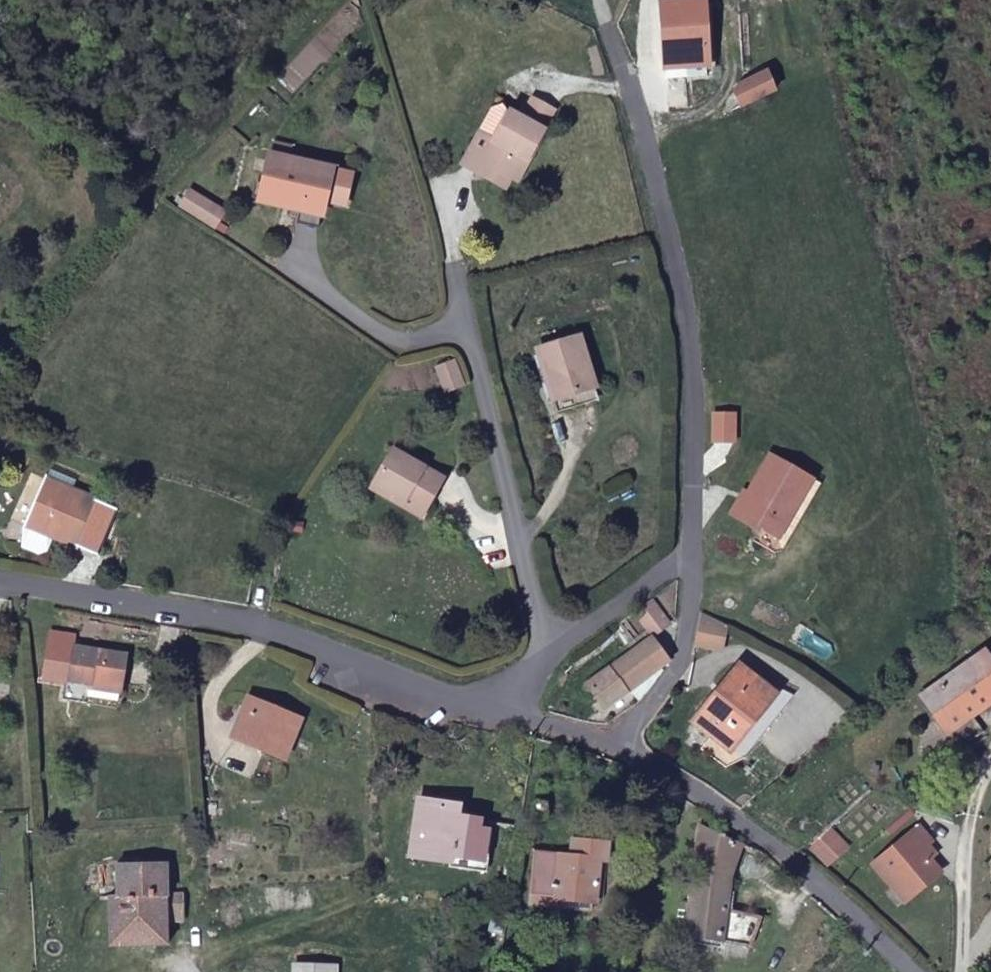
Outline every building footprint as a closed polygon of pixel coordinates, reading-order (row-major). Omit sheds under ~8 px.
[(707,56),(709,0),(671,0),(669,55),(707,56)] [(718,82),(730,99),(762,83),(752,62),(718,82)] [(519,117),(538,127),(547,111),(528,99),(519,117)] [(473,132),(478,135),(493,143),(509,112),(501,106),(489,108),(473,132)] [(493,143),(478,135),(461,169),(499,190),(505,179),(510,181),(538,127),(519,117),(509,112),(493,143)] [(307,213),(327,215),(328,209),(349,212),(354,182),(280,172),(277,194),(289,196),(286,215),(306,219),(307,213)] [(182,203),(190,207),(197,193),(188,189),(182,203)] [(197,193),(190,207),(216,222),(224,209),(197,193)] [(324,238),(327,215),(307,213),(306,219),(305,233),(324,238)] [(532,353),(550,401),(577,391),(581,403),(593,398),(573,339),(532,353)] [(457,385),(446,356),(427,363),(439,391),(457,385)] [(577,391),(550,401),(554,412),(581,403),(577,391)] [(792,466),(751,443),(731,485),(723,481),(713,505),(743,520),(745,517),(761,525),(792,466)] [(371,482),(422,507),(437,479),(386,451),(371,482)] [(739,527),(765,541),(801,471),(792,466),(761,525),(745,517),(743,520),(739,527)] [(116,507),(52,475),(31,515),(100,547),(116,507)] [(371,482),(368,487),(418,514),(422,507),(371,482)] [(647,591),(626,609),(648,632),(667,614),(647,591)] [(700,611),(700,643),(726,650),(725,626),(700,611)] [(587,688),(606,710),(632,691),(651,675),(671,659),(648,632),(613,665),(603,674),(587,688)] [(80,685),(109,688),(112,659),(61,652),(58,689),(80,692),(80,685)] [(975,655),(919,698),(946,732),(990,697),(990,675),(975,655)] [(743,719),(759,696),(724,672),(686,724),(722,747),(743,719)] [(632,691),(642,704),(658,682),(651,675),(632,691)] [(108,699),(109,688),(80,685),(80,692),(80,696),(108,699)] [(766,688),(759,696),(743,719),(722,747),(737,755),(781,692),(766,688)] [(256,744),(254,752),(273,759),(289,718),(239,699),(226,733),(256,744)] [(222,741),(254,752),(256,744),(226,733),(222,741)] [(407,858),(462,864),(467,821),(450,820),(451,808),(413,805),(407,858)] [(812,813),(788,834),(804,853),(828,831),(812,813)] [(919,843),(918,841),(914,835),(917,831),(907,816),(860,851),(877,875),(888,889),(924,863),(914,851),(919,843)] [(467,821),(462,864),(477,866),(482,823),(467,821)] [(713,904),(729,839),(691,832),(671,934),(731,940),(745,912),(713,904)] [(586,896),(591,897),(591,886),(601,887),(604,862),(593,859),(594,847),(583,848),(582,859),(527,851),(521,898),(534,899),(535,888),(552,891),(550,901),(586,906),(586,896)] [(103,872),(104,903),(103,943),(153,942),(153,928),(171,928),(171,901),(151,902),(151,869),(103,872)] [(591,886),(591,897),(600,898),(601,887),(591,886)] [(103,943),(103,950),(154,950),(153,942),(103,943)]
